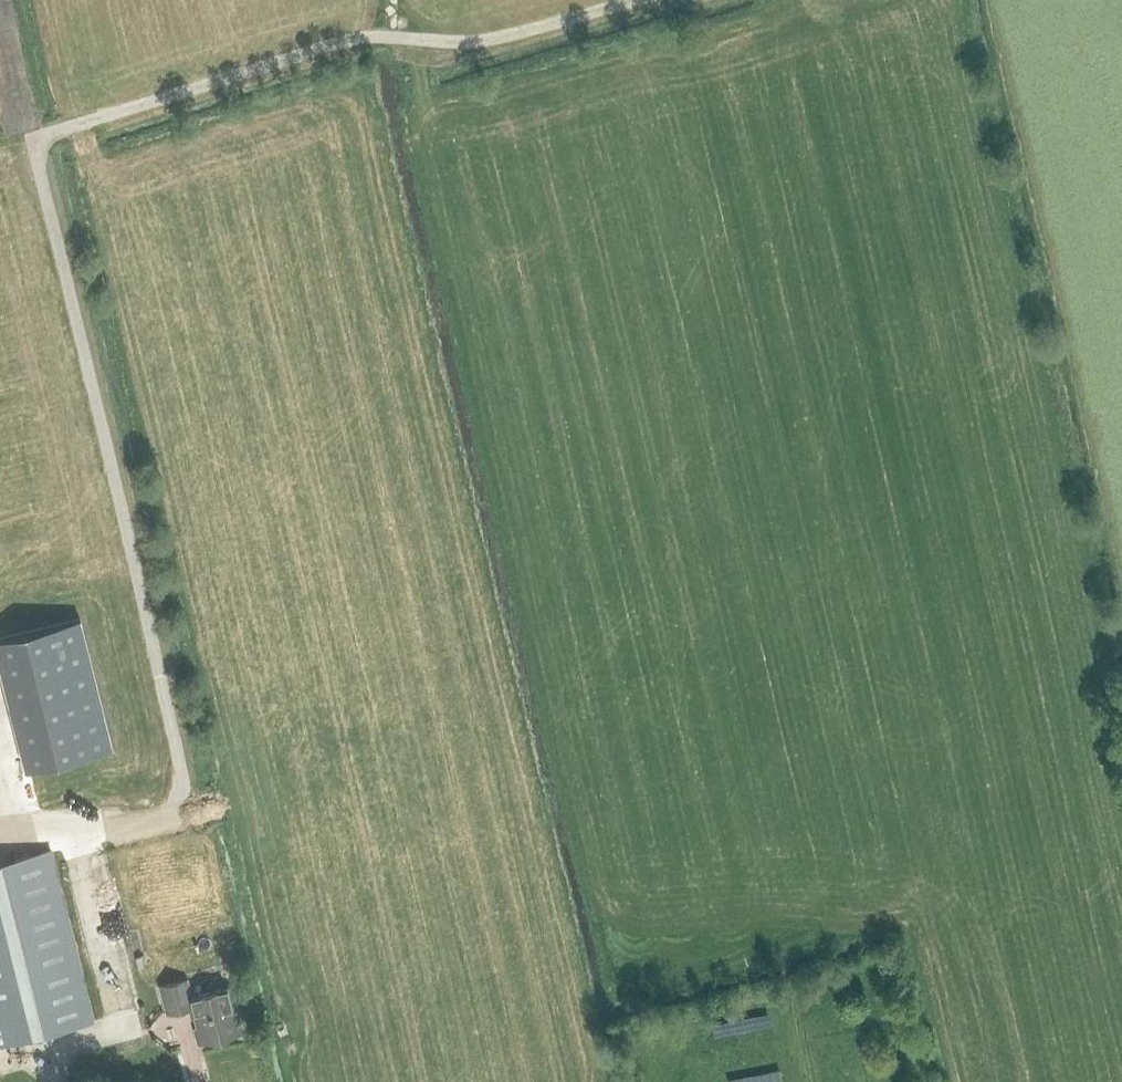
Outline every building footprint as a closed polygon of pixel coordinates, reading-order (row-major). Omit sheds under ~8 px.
[(94,1021),(50,850),(0,862),(0,1045),(94,1021)] [(199,1041),(242,1031),(230,986),(191,997),(186,978),(161,985),(168,1012),(191,1009),(193,1018),(195,1017),(197,1025),(195,1025),(199,1041)]
